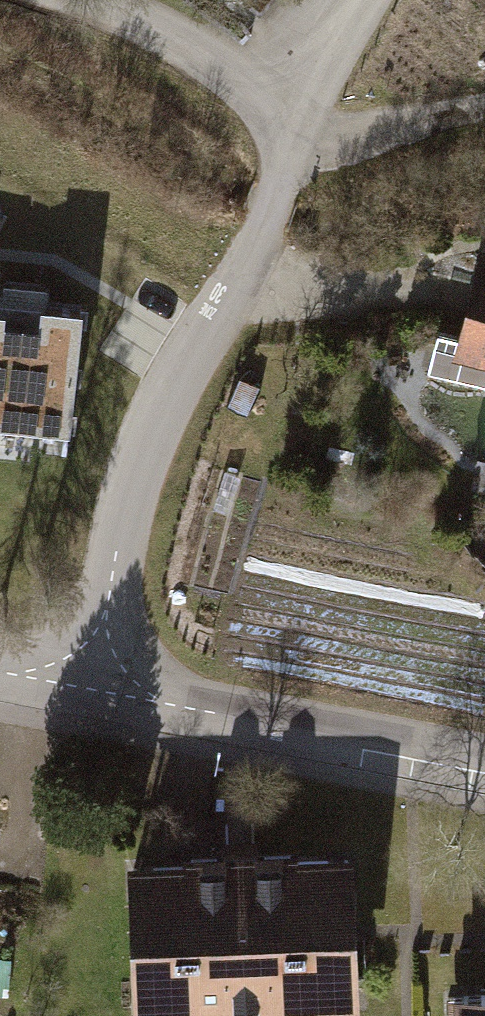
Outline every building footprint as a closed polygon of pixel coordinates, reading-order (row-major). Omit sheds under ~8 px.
[(482,250),(461,338),(439,333),(429,373),(484,386),(484,250),(482,250)] [(0,302),(0,439),(27,444),(45,309),(0,302)] [(129,862),(133,1015),(356,1015),(352,857),(297,858),(297,852),(235,853),(184,855),(185,861),(129,862)] [(449,993),(449,1015),(484,1015),(484,992),(449,993)]
